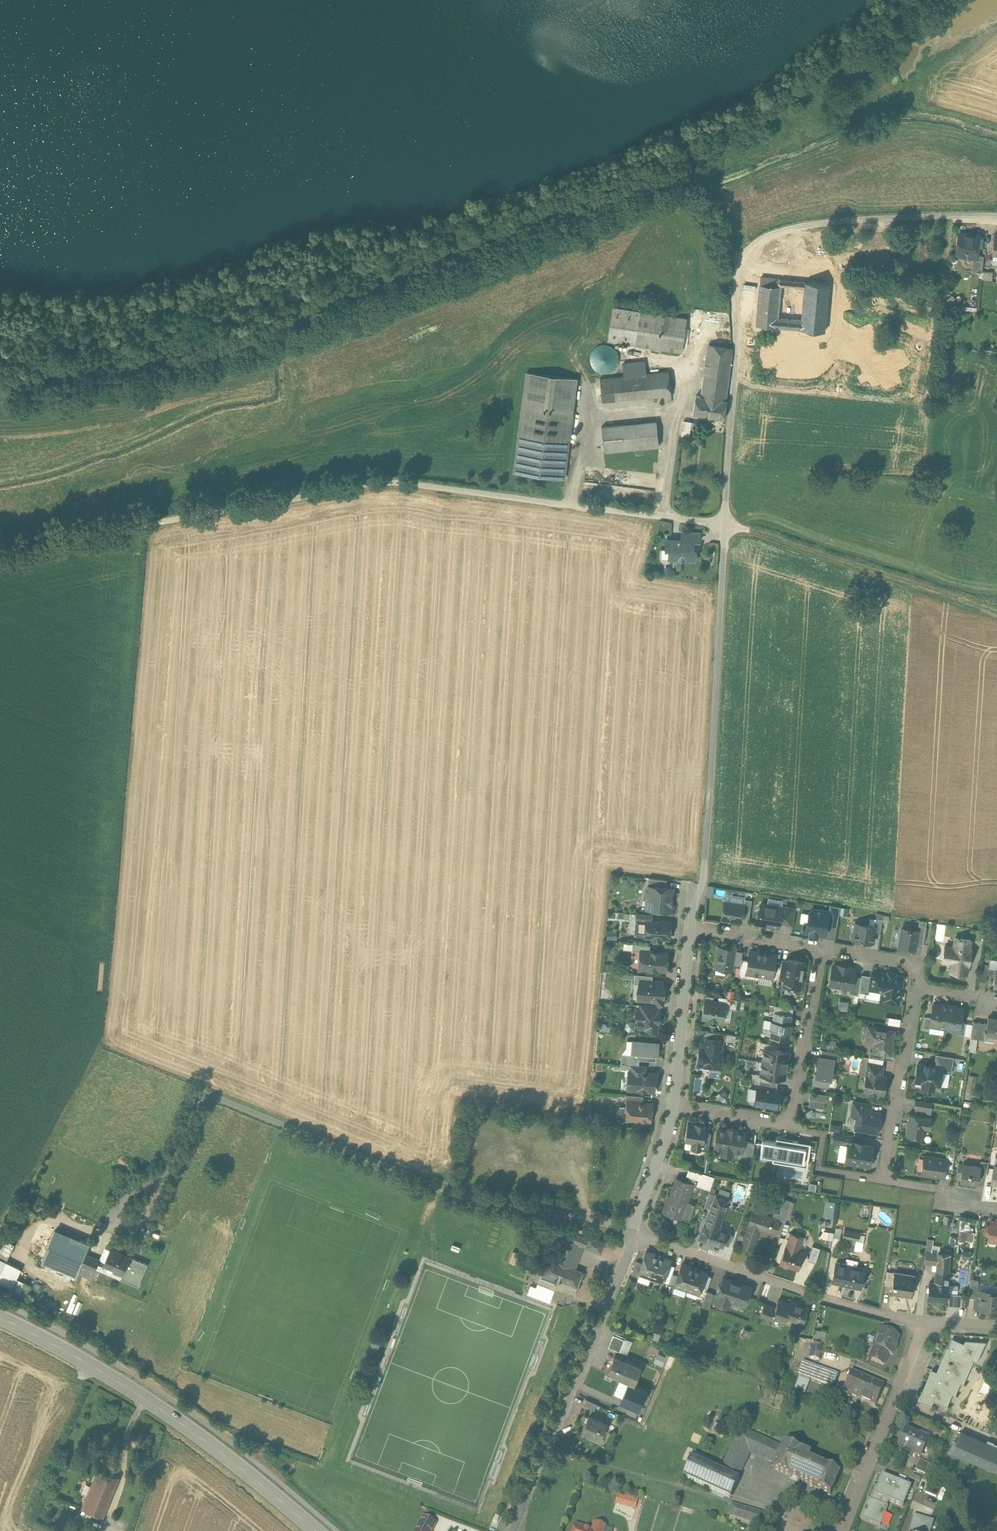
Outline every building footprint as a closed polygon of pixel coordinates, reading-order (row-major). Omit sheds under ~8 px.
[(973,235),(958,233),(956,254),(973,256),(976,257),(977,255),(979,235),(973,234),(973,235)] [(984,256),(977,255),(976,257),(973,256),(972,271),(982,273),(984,256)] [(993,272),(983,271),(982,279),(992,280),(993,272)] [(780,280),(760,278),(760,285),(769,286),(780,287),(780,285),(780,280)] [(829,284),(805,282),(804,288),(801,320),(801,329),(825,331),(829,284)] [(778,303),(768,302),(769,286),(760,285),(756,325),(787,328),(788,319),(786,319),(786,315),(777,314),(778,303)] [(780,287),(769,286),(768,302),(778,303),(780,287)] [(686,319),(613,308),(608,341),(682,352),(686,319)] [(801,320),(788,319),(787,328),(801,329),(801,320)] [(733,347),(709,344),(701,396),(726,400),(732,360),(733,347)] [(618,364),(619,359),(618,353),(615,349),(610,346),(604,345),(599,346),(594,349),(591,354),(590,359),(591,365),(595,369),(599,372),(605,373),(610,372),(615,369),(618,364)] [(645,361),(623,363),(624,376),(645,374),(646,374),(645,361)] [(646,374),(645,374),(624,376),(600,378),(603,403),(631,400),(630,384),(669,380),(669,371),(646,374)] [(577,379),(527,372),(514,473),(564,479),(577,379)] [(669,380),(630,384),(631,400),(664,396),(671,396),(669,380)] [(701,396),(696,395),(693,414),(724,419),(727,400),(726,400),(701,396)] [(692,422),(684,420),(681,436),(689,438),(692,422)] [(656,421),(622,425),(625,450),(659,446),(656,421)] [(622,425),(602,427),(604,452),(625,450),(622,425)] [(700,533),(682,532),(682,539),(694,540),(694,541),(700,541),(700,533)] [(682,539),(666,539),(666,549),(669,550),(669,559),(679,559),(679,560),(685,560),(695,560),(696,553),(693,553),(694,541),(694,540),(682,539)] [(666,879),(649,877),(648,886),(649,886),(649,885),(666,887),(666,879)] [(666,887),(649,885),(649,886),(649,888),(647,888),(645,889),(645,896),(646,898),(648,898),(647,908),(671,910),(673,887),(666,887)] [(752,900),(745,899),(744,905),(742,916),(749,918),(752,900)] [(730,903),(724,902),(722,917),(722,918),(724,920),(728,920),(730,919),(733,919),(735,918),(738,919),(739,920),(741,921),(742,916),(744,905),(737,904),(736,902),(732,901),(730,903)] [(782,907),(761,904),(759,913),(757,914),(756,922),(779,926),(780,923),(782,907)] [(795,907),(782,905),(782,907),(780,923),(792,925),(795,907)] [(840,906),(830,905),(829,911),(827,923),(837,924),(840,906)] [(829,911),(813,908),(809,912),(807,923),(804,923),(803,931),(810,932),(810,934),(818,935),(818,933),(825,934),(827,923),(829,911)] [(883,918),(876,917),(875,925),(875,926),(874,932),(880,933),(883,918)] [(651,920),(646,920),(646,921),(644,936),(653,936),(653,939),(661,940),(661,937),(669,938),(671,922),(651,920)] [(866,922),(861,921),(858,923),(856,923),(855,930),(853,932),(852,936),(854,938),(853,939),(873,942),(874,932),(875,926),(875,925),(867,924),(866,922)] [(926,926),(918,925),(918,930),(916,943),(923,944),(926,926)] [(918,930),(902,927),(899,946),(915,949),(916,943),(918,930)] [(971,940),(955,938),(954,946),(945,945),(943,961),(952,962),(950,971),(966,973),(968,964),(969,965),(971,949),(970,949),(971,940)] [(735,950),(719,947),(716,967),(732,969),(733,964),(735,950)] [(650,951),(640,950),(640,959),(643,959),(642,968),(666,970),(668,952),(650,951)] [(743,951),(735,950),(733,964),(741,965),(742,959),(743,951)] [(763,953),(750,950),(748,960),(746,972),(747,972),(759,974),(763,953)] [(776,955),(763,953),(759,974),(772,976),(773,976),(775,961),(776,955)] [(748,960),(742,959),(741,965),(739,976),(746,977),(747,972),(746,972),(748,960)] [(804,961),(788,959),(788,961),(785,978),(784,984),(800,987),(804,961)] [(788,961),(782,960),(782,963),(779,977),(785,978),(788,961)] [(782,963),(775,961),(773,976),(772,976),(772,978),(779,980),(779,977),(782,963)] [(989,964),(982,963),(979,980),(986,982),(988,974),(989,968),(989,964)] [(848,966),(840,965),(840,967),(833,965),(830,984),(850,988),(851,988),(853,976),(854,969),(848,968),(848,966)] [(989,968),(988,974),(996,975),(994,985),(996,986),(996,969),(989,968)] [(903,976),(872,971),(872,975),(869,989),(870,989),(884,991),(886,995),(885,1001),(899,1003),(903,976)] [(653,975),(635,974),(634,983),(640,984),(640,980),(652,981),(653,975)] [(858,995),(858,996),(864,997),(865,992),(869,993),(870,989),(869,989),(872,975),(862,974),(861,977),(860,983),(858,995)] [(861,977),(853,976),(851,988),(850,988),(850,993),(858,995),(860,983),(861,977)] [(652,981),(640,980),(640,984),(639,998),(656,1000),(659,1003),(664,999),(661,995),(662,982),(652,981)] [(737,999),(720,996),(719,1002),(726,1003),(725,1007),(736,1009),(737,999)] [(839,1008),(847,1009),(849,1001),(840,999),(839,1008)] [(719,1002),(705,1000),(702,1017),(709,1018),(709,1019),(716,1020),(717,1019),(723,1020),(725,1007),(726,1003),(719,1002)] [(948,1006),(933,1003),(931,1017),(930,1025),(944,1027),(948,1006)] [(793,1008),(775,1005),(774,1012),(792,1015),(793,1008)] [(963,1008),(948,1006),(944,1027),(959,1030),(960,1022),(963,1008)] [(641,1011),(637,1010),(636,1020),(639,1020),(638,1026),(647,1027),(647,1029),(656,1030),(657,1018),(660,1018),(660,1012),(659,1012),(641,1011)] [(774,1012),(773,1020),(771,1020),(770,1029),(771,1029),(770,1037),(788,1040),(789,1032),(791,1032),(792,1023),(791,1023),(792,1015),(774,1012)] [(887,1023),(900,1024),(900,1017),(888,1016),(887,1023)] [(988,1017),(984,1040),(994,1041),(995,1035),(996,1035),(996,1019),(988,1017)] [(986,1023),(973,1021),(969,1050),(975,1051),(977,1039),(983,1039),(986,1023)] [(966,1023),(960,1022),(959,1030),(958,1034),(964,1035),(966,1023)] [(894,1031),(868,1027),(866,1040),(875,1042),(873,1051),(873,1052),(885,1053),(890,1054),(894,1031)] [(722,1039),(707,1037),(705,1048),(720,1050),(722,1039)] [(658,1043),(633,1040),(632,1052),(633,1052),(632,1054),(632,1058),(639,1059),(656,1060),(656,1054),(657,1054),(658,1043)] [(705,1048),(700,1047),(698,1064),(704,1065),(705,1067),(709,1067),(711,1066),(720,1067),(723,1050),(720,1050),(705,1048)] [(789,1052),(765,1048),(764,1048),(762,1061),(787,1065),(789,1052)] [(840,1052),(822,1049),(821,1056),(834,1058),(834,1059),(839,1060),(840,1052)] [(885,1053),(873,1052),(873,1051),(870,1051),(869,1057),(884,1059),(885,1053)] [(632,1054),(622,1053),(621,1063),(631,1064),(639,1065),(639,1059),(632,1058),(632,1054)] [(954,1057),(936,1054),(934,1066),(943,1067),(942,1072),(951,1073),(954,1057)] [(821,1056),(819,1056),(816,1073),(814,1073),(813,1083),(822,1084),(823,1082),(829,1083),(830,1077),(831,1077),(834,1059),(834,1058),(821,1056)] [(787,1065),(762,1061),(760,1073),(760,1074),(761,1074),(785,1078),(785,1077),(787,1065)] [(883,1065),(869,1063),(864,1092),(868,1092),(869,1094),(877,1095),(878,1094),(884,1095),(887,1076),(881,1075),(883,1065)] [(934,1066),(918,1063),(915,1081),(922,1082),(922,1086),(934,1088),(935,1084),(940,1085),(942,1072),(943,1067),(934,1066)] [(630,1071),(629,1071),(628,1081),(633,1082),(633,1089),(654,1091),(655,1083),(656,1084),(657,1073),(645,1072),(630,1071)] [(976,1077),(969,1076),(968,1084),(974,1085),(976,1077)] [(768,1081),(760,1080),(759,1086),(777,1089),(778,1083),(768,1081)] [(759,1086),(757,1086),(754,1104),(778,1108),(781,1090),(777,1089),(759,1086)] [(643,1096),(626,1094),(625,1102),(628,1102),(628,1101),(643,1103),(643,1096)] [(821,1096),(813,1095),(811,1106),(819,1107),(821,1096)] [(933,1102),(915,1099),(914,1106),(916,1107),(915,1111),(931,1114),(933,1102)] [(643,1103),(628,1101),(628,1102),(628,1103),(627,1103),(625,1109),(625,1111),(626,1116),(627,1116),(626,1118),(650,1120),(652,1104),(643,1103)] [(871,1104),(854,1102),(852,1115),(857,1116),(855,1128),(878,1132),(881,1113),(870,1111),(871,1104)] [(932,1117),(909,1113),(905,1135),(923,1138),(925,1128),(930,1129),(932,1117)] [(695,1124),(688,1123),(685,1141),(692,1142),(691,1148),(701,1150),(702,1145),(703,1145),(705,1132),(706,1126),(705,1126),(705,1124),(695,1122),(695,1124)] [(736,1129),(728,1128),(728,1130),(718,1129),(715,1147),(722,1148),(721,1153),(732,1155),(732,1149),(739,1151),(742,1151),(743,1140),(745,1133),(736,1132),(736,1129)] [(711,1133),(705,1132),(703,1145),(702,1145),(701,1150),(708,1151),(711,1133)] [(852,1135),(835,1132),(833,1142),(847,1144),(848,1142),(851,1142),(852,1135)] [(798,1141),(777,1138),(776,1142),(763,1140),(760,1154),(773,1157),(773,1161),(807,1167),(810,1148),(797,1146),(798,1141)] [(754,1142),(743,1140),(742,1151),(739,1151),(738,1158),(751,1160),(754,1142)] [(865,1143),(856,1142),(856,1143),(851,1142),(848,1142),(847,1144),(844,1162),(870,1166),(873,1146),(865,1144),(865,1143)] [(954,1154),(947,1153),(946,1159),(947,1159),(946,1168),(952,1169),(954,1154)] [(946,1159),(924,1156),(922,1173),(944,1176),(946,1168),(947,1159),(946,1159)] [(989,1162),(981,1161),(980,1166),(981,1167),(979,1176),(986,1177),(989,1162)] [(980,1166),(959,1163),(958,1169),(962,1170),(960,1180),(978,1182),(979,1176),(981,1167),(980,1166)] [(121,1165),(118,1173),(128,1175),(130,1168),(121,1165)] [(699,1178),(687,1174),(685,1180),(694,1183),(697,1185),(699,1178)] [(677,1177),(669,1200),(667,1199),(663,1212),(680,1217),(688,1220),(694,1204),(687,1201),(694,1183),(685,1180),(677,1177)] [(716,1194),(710,1192),(705,1206),(711,1209),(716,1194)] [(711,1209),(706,1224),(705,1224),(700,1238),(722,1245),(723,1244),(727,1232),(727,1231),(719,1228),(729,1198),(717,1194),(716,1194),(711,1209)] [(773,1217),(780,1219),(781,1215),(780,1215),(785,1198),(780,1197),(773,1217)] [(780,1215),(781,1215),(787,1217),(792,1201),(785,1198),(780,1215)] [(773,1217),(753,1210),(741,1245),(752,1249),(759,1228),(775,1234),(780,1219),(773,1217)] [(974,1241),(975,1232),(969,1232),(971,1220),(961,1219),(959,1235),(961,1236),(961,1240),(967,1240),(974,1241)] [(990,1222),(990,1226),(988,1225),(986,1227),(985,1233),(987,1235),(989,1235),(988,1240),(996,1241),(996,1223),(990,1222)] [(583,1230),(575,1226),(573,1231),(581,1235),(583,1230)] [(567,1229),(561,1246),(564,1247),(558,1262),(569,1266),(577,1243),(583,1245),(586,1246),(589,1238),(588,1237),(581,1235),(573,1231),(567,1229)] [(860,1233),(845,1230),(842,1241),(847,1242),(848,1238),(858,1241),(860,1233)] [(733,1234),(727,1232),(723,1244),(729,1246),(733,1234)] [(803,1237),(790,1232),(786,1246),(780,1263),(798,1269),(803,1252),(799,1250),(803,1237)] [(605,1241),(589,1235),(588,1237),(589,1238),(586,1246),(601,1252),(604,1245),(605,1241)] [(82,1261),(85,1254),(72,1248),(74,1243),(61,1237),(51,1261),(64,1267),(69,1255),(82,1261)] [(6,1259),(14,1243),(4,1238),(0,1246),(0,1257),(6,1259)] [(840,1240),(833,1239),(831,1249),(838,1250),(840,1240)] [(577,1243),(569,1266),(575,1268),(583,1245),(577,1243)] [(926,1251),(938,1252),(940,1253),(941,1245),(927,1243),(926,1251)] [(533,1245),(523,1246),(524,1264),(534,1264),(533,1245)] [(821,1248),(813,1246),(808,1260),(816,1262),(821,1248)] [(130,1257),(111,1248),(103,1266),(122,1274),(130,1258),(130,1257)] [(658,1256),(646,1251),(642,1263),(639,1272),(651,1276),(658,1256)] [(937,1253),(926,1251),(924,1262),(936,1264),(937,1253)] [(940,1253),(938,1252),(937,1253),(936,1264),(936,1270),(949,1271),(951,1254),(940,1253)] [(89,1268),(94,1257),(85,1254),(82,1261),(69,1255),(64,1267),(92,1278),(95,1270),(89,1268)] [(541,1273),(547,1258),(540,1255),(534,1271),(541,1273)] [(658,1256),(651,1276),(664,1281),(671,1260),(658,1256)] [(24,1298),(31,1285),(18,1278),(23,1269),(0,1257),(0,1286),(24,1298)] [(94,1257),(89,1268),(95,1270),(100,1260),(94,1257)] [(130,1258),(122,1274),(121,1278),(138,1286),(147,1265),(130,1258)] [(569,1266),(558,1262),(547,1258),(541,1273),(538,1282),(574,1296),(583,1271),(575,1268),(569,1266)] [(642,1263),(637,1261),(632,1274),(638,1276),(639,1272),(642,1263)] [(848,1264),(836,1262),(834,1272),(845,1274),(847,1267),(848,1264)] [(694,1268),(682,1264),(678,1275),(675,1285),(687,1289),(694,1268)] [(847,1267),(845,1274),(843,1283),(844,1283),(854,1285),(861,1287),(866,1268),(857,1266),(857,1269),(847,1267)] [(707,1272),(694,1268),(687,1289),(699,1293),(702,1286),(706,1274),(707,1272)] [(936,1270),(935,1282),(930,1282),(928,1301),(935,1302),(936,1299),(947,1301),(948,1284),(949,1271),(936,1270)] [(895,1272),(887,1271),(885,1284),(893,1285),(895,1272)] [(914,1275),(895,1272),(893,1285),(891,1292),(911,1295),(914,1275)] [(678,1275),(672,1273),(668,1285),(674,1287),(675,1285),(678,1275)] [(712,1276),(706,1274),(702,1286),(708,1288),(712,1276)] [(751,1287),(723,1278),(714,1302),(728,1307),(731,1300),(745,1305),(751,1287)] [(978,1280),(971,1279),(969,1297),(976,1298),(977,1290),(978,1280)] [(948,1284),(947,1301),(949,1301),(950,1294),(955,1294),(956,1284),(948,1284)] [(977,1290),(976,1296),(982,1296),(980,1308),(996,1311),(996,1292),(977,1290)] [(714,1293),(707,1291),(702,1306),(709,1308),(714,1293)] [(949,1301),(949,1306),(962,1308),(963,1295),(955,1294),(950,1294),(949,1301)] [(791,1303),(778,1299),(776,1307),(772,1317),(773,1318),(785,1322),(786,1317),(803,1323),(808,1307),(791,1301),(791,1303)] [(776,1307),(764,1303),(760,1316),(772,1320),(773,1318),(772,1317),(776,1307)] [(899,1336),(881,1329),(878,1338),(875,1339),(873,1343),(874,1346),(875,1347),(888,1352),(892,1353),(899,1336)] [(625,1339),(613,1335),(608,1347),(620,1352),(625,1339)] [(823,1340),(814,1338),(810,1358),(819,1359),(823,1340)] [(949,1348),(948,1347),(937,1371),(932,1369),(919,1399),(932,1405),(934,1400),(947,1406),(953,1393),(956,1395),(961,1382),(964,1384),(974,1359),(978,1361),(987,1341),(965,1340),(964,1342),(953,1338),(949,1348)] [(888,1352),(875,1347),(870,1358),(883,1363),(888,1352)] [(642,1367),(614,1355),(607,1373),(629,1382),(634,1384),(642,1367)] [(837,1375),(802,1363),(799,1374),(833,1386),(837,1375)] [(884,1385),(852,1371),(843,1392),(876,1405),(884,1385)] [(634,1384),(629,1382),(621,1401),(638,1409),(646,1390),(634,1384)] [(597,1403),(586,1399),(583,1405),(594,1410),(597,1403)] [(607,1423),(588,1415),(582,1430),(600,1438),(607,1423)] [(857,1425),(849,1421),(846,1426),(855,1430),(857,1425)] [(811,1456),(783,1444),(782,1447),(741,1428),(728,1456),(741,1461),(749,1443),(778,1456),(772,1468),(791,1477),(792,1476),(815,1486),(814,1487),(830,1494),(840,1473),(824,1466),(823,1467),(809,1460),(811,1456)] [(928,1439),(906,1430),(898,1447),(913,1454),(913,1453),(921,1456),(928,1439)] [(961,1432),(952,1451),(996,1471),(996,1444),(994,1443),(993,1445),(987,1442),(987,1443),(961,1432)] [(739,1480),(691,1458),(683,1476),(731,1498),(739,1480)] [(930,1463),(920,1459),(915,1469),(925,1474),(930,1463)] [(118,1477),(99,1469),(83,1508),(103,1516),(118,1477)] [(868,1498),(860,1518),(880,1525),(888,1506),(887,1505),(889,1501),(903,1507),(911,1486),(882,1475),(878,1486),(876,1485),(872,1494),(874,1495),(872,1499),(868,1498)] [(930,1481),(925,1492),(931,1494),(936,1483),(930,1481)] [(941,1486),(936,1483),(931,1494),(936,1497),(941,1486)] [(638,1498),(619,1492),(616,1502),(635,1507),(638,1498)] [(764,1513),(732,1504),(729,1514),(761,1523),(764,1513)] [(415,1530),(431,1530),(436,1523),(423,1516),(415,1530)] [(916,1516),(911,1530),(929,1530),(932,1521),(916,1516)]
